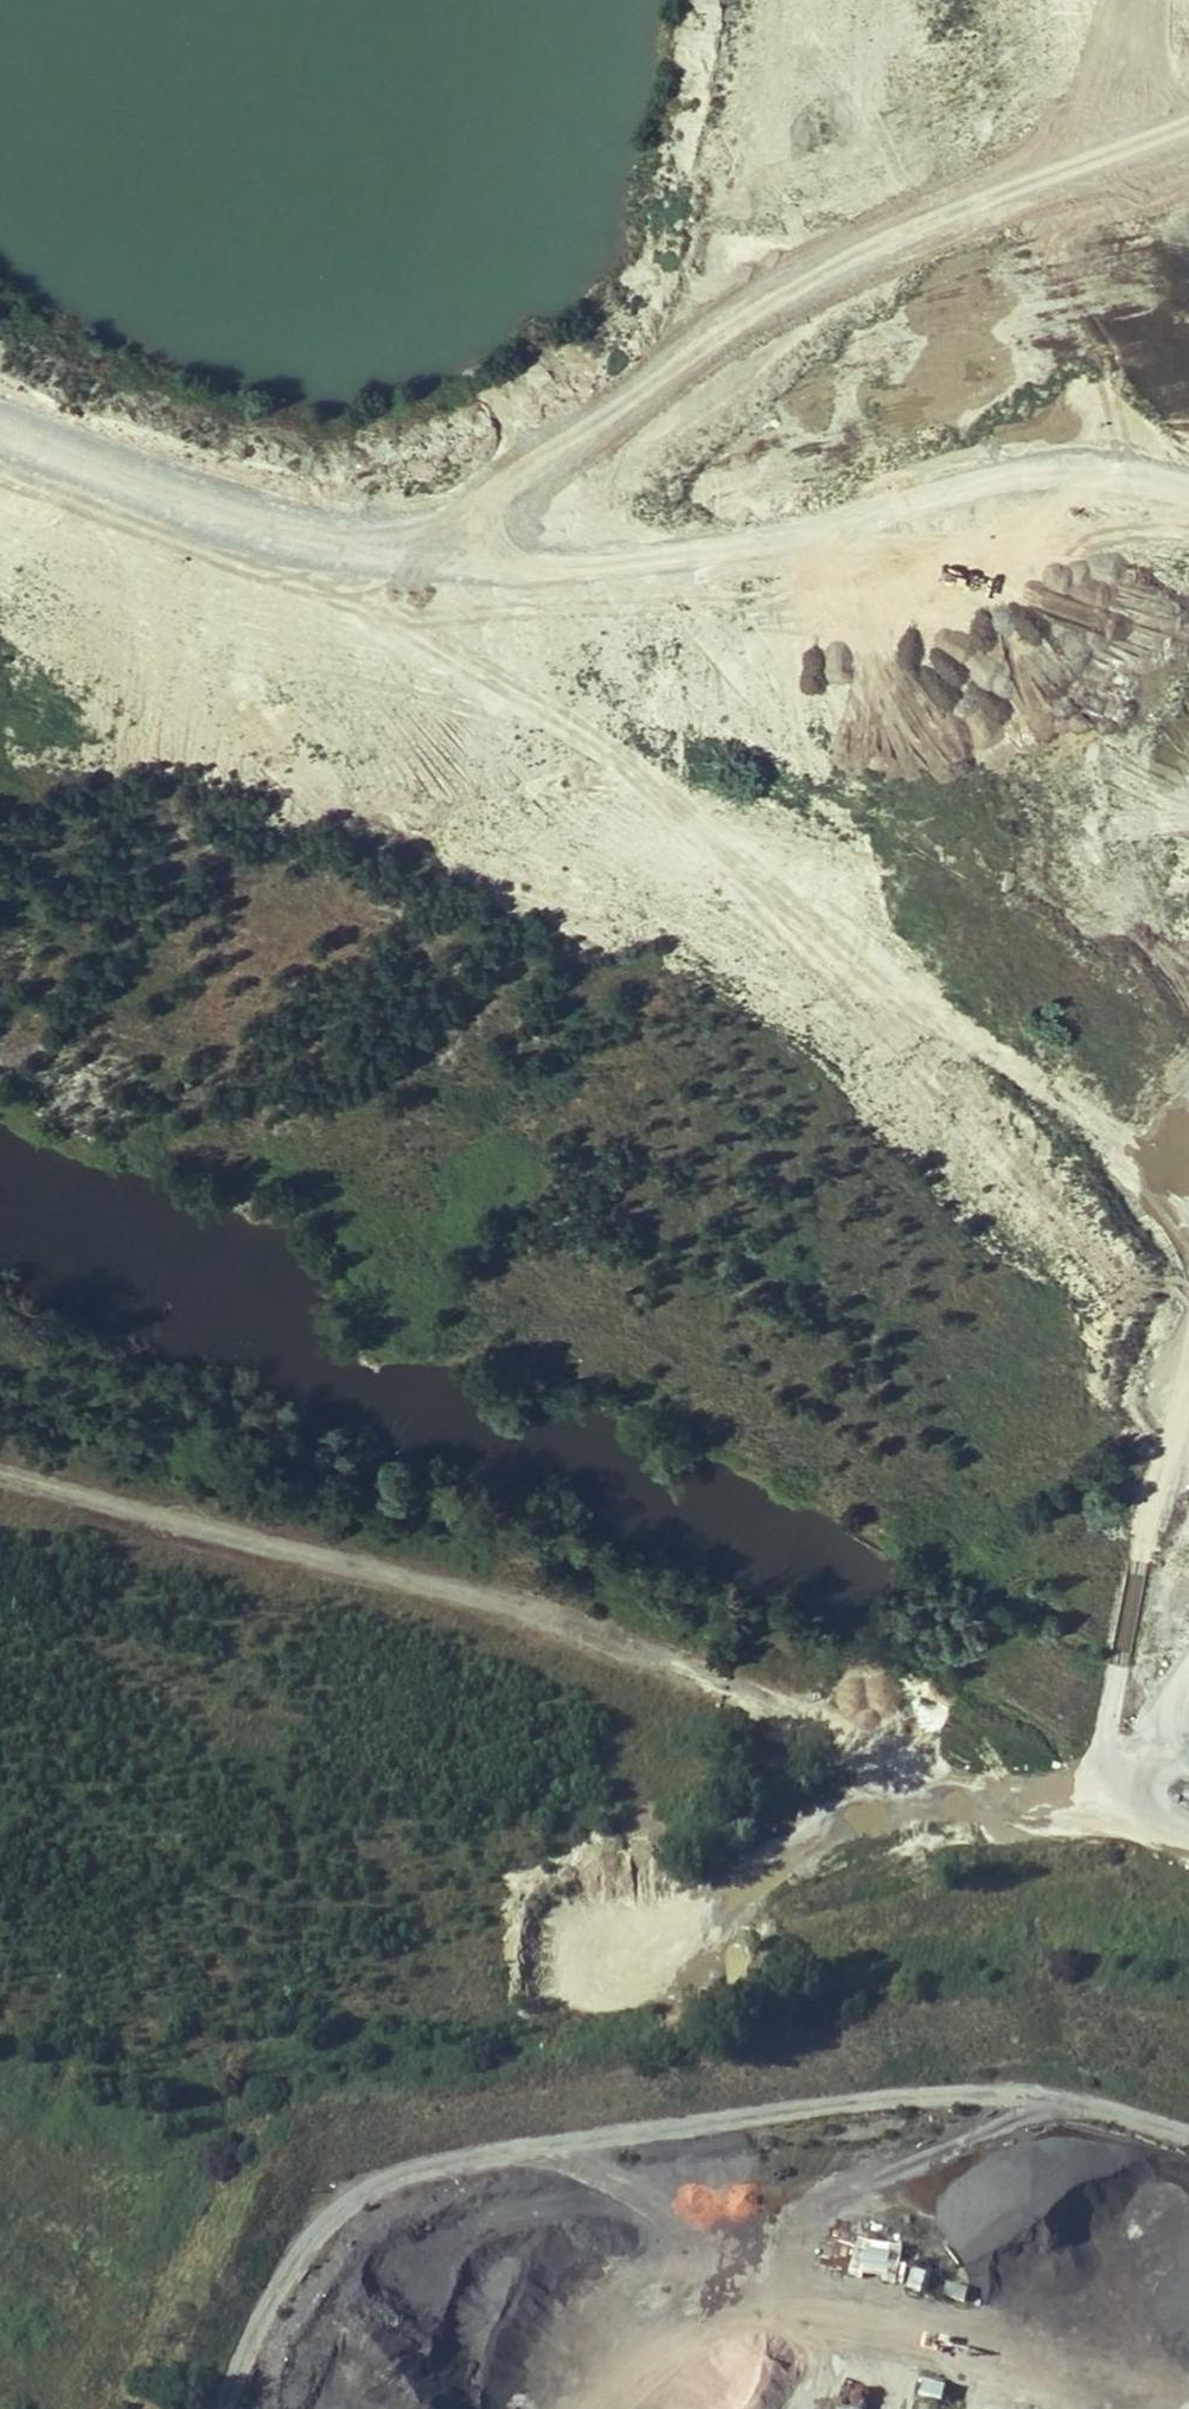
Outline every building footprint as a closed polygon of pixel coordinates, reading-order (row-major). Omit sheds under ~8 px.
[(849,2274),(898,2280),(902,2246),(852,2240),(849,2274)]
